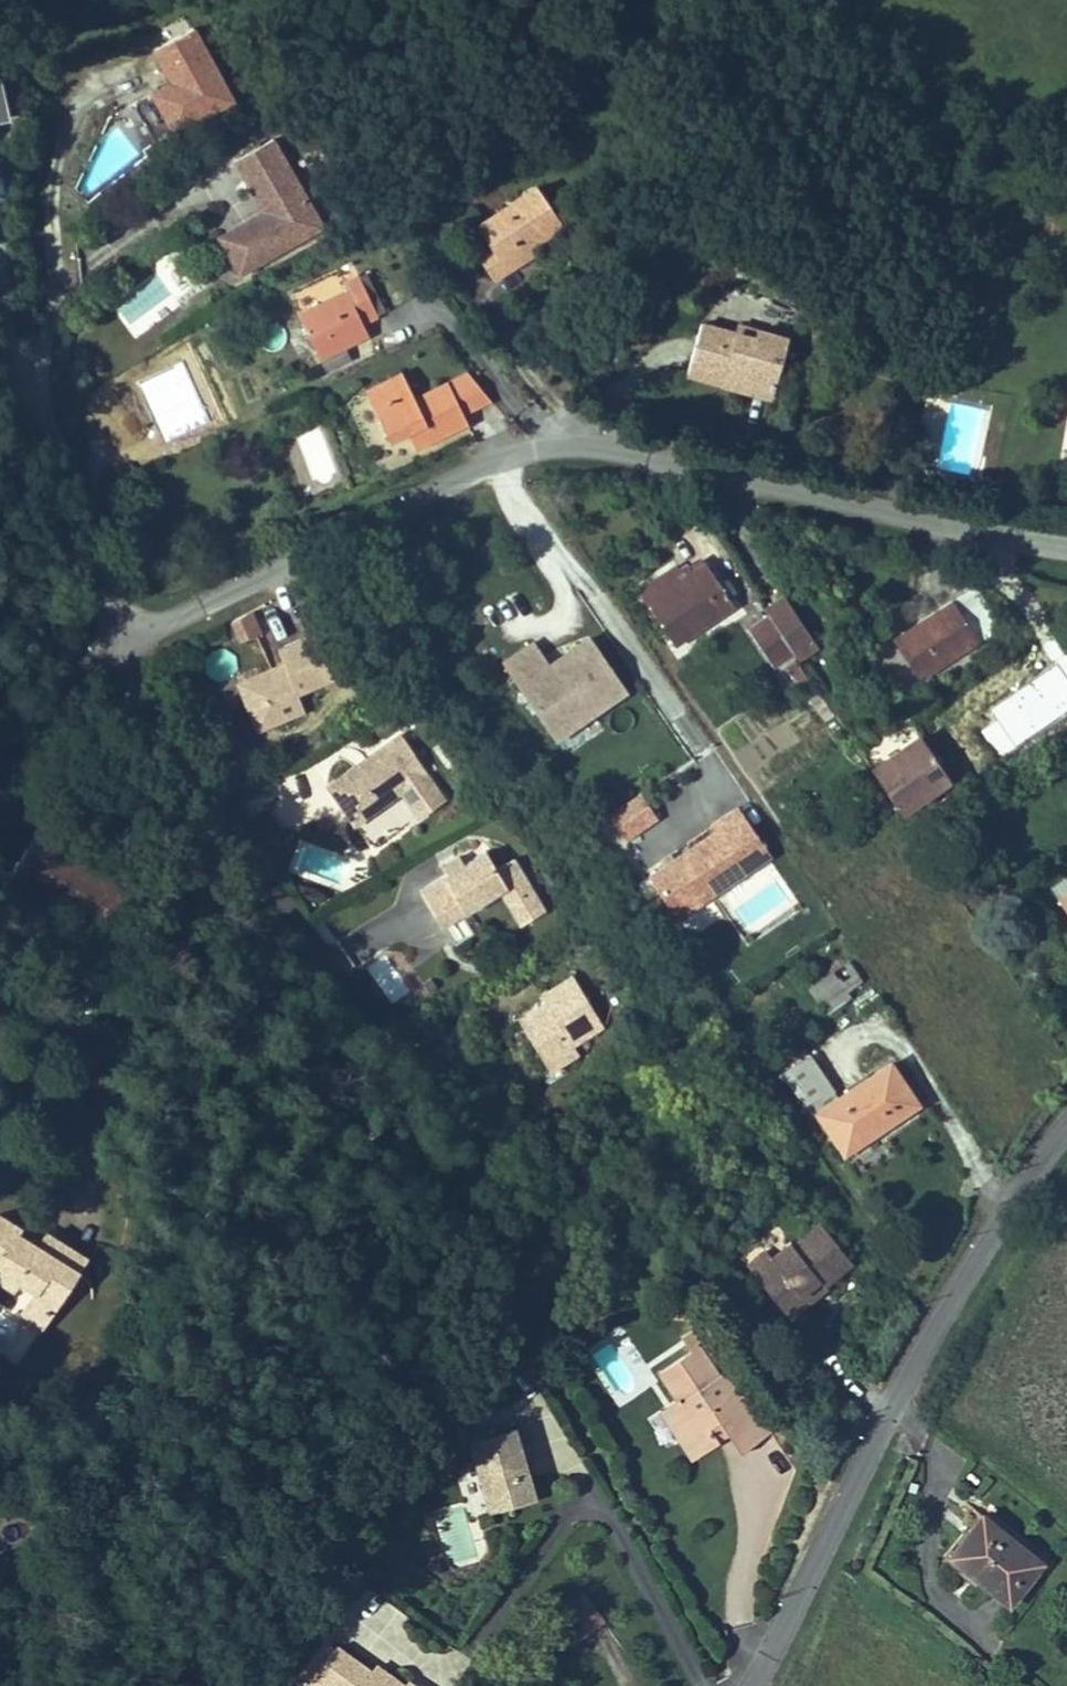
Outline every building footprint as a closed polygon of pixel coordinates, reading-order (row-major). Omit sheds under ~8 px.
[(154,143),(232,101),(193,28),(154,49),(173,83),(134,104),(154,143)] [(297,243),(309,200),(273,138),(235,160),(251,189),(267,193),(275,207),(273,216),(263,222),(259,215),(219,237),(241,276),(297,243)] [(563,225),(538,186),(477,226),(490,245),(503,264),(531,246),(563,225)] [(275,207),(267,193),(251,189),(264,212),(259,215),(263,222),(273,216),(275,207)] [(325,228),(309,200),(297,243),(325,228)] [(503,264),(490,245),(478,254),(495,281),(536,254),(531,246),(503,264)] [(378,317),(358,274),(343,281),(337,268),(287,291),(320,357),(345,345),(368,334),(363,324),(378,317)] [(271,322),(266,309),(253,315),(258,327),(271,322)] [(776,365),(784,337),(756,329),(754,338),(735,332),(701,323),(687,374),(742,390),(745,381),(774,389),(780,366),(776,365)] [(754,338),(756,329),(738,324),(735,332),(754,338)] [(351,359),(345,345),(320,357),(327,370),(351,359)] [(463,413),(490,400),(468,372),(415,399),(402,372),(365,390),(389,440),(407,431),(423,423),(431,440),(467,423),(463,413)] [(771,398),(774,389),(745,381),(742,390),(771,398)] [(431,440),(423,423),(407,431),(415,447),(431,440)] [(735,605),(705,562),(690,572),(686,565),(679,570),(676,566),(638,591),(675,645),(735,605)] [(997,629),(970,589),(953,601),(980,640),(997,629)] [(816,647),(783,597),(766,609),(770,615),(795,652),(798,658),(816,647)] [(918,682),(980,640),(953,601),(916,626),(918,628),(913,632),(911,629),(891,642),(918,682)] [(254,614),(230,622),(236,643),(260,635),(254,614)] [(795,652),(770,615),(749,629),(774,666),(795,652)] [(297,693),(337,677),(319,633),(280,649),(285,663),(287,668),(274,673),(272,669),(238,682),(245,701),(265,705),(272,723),(304,710),(297,693)] [(557,738),(626,691),(590,638),(549,666),(533,643),(505,662),(557,738)] [(274,673),(287,668),(285,663),(272,669),(274,673)] [(444,800),(400,735),(365,759),(368,763),(358,770),(356,765),(328,784),(354,824),(402,792),(419,817),(444,800)] [(901,812),(951,778),(923,737),(873,770),(901,812)] [(358,770),(368,763),(365,759),(356,765),(358,770)] [(658,818),(641,793),(609,815),(626,839),(658,818)] [(665,866),(650,876),(678,917),(769,855),(737,808),(713,825),(717,831),(674,860),(665,866)] [(531,888),(514,858),(496,868),(486,850),(464,863),(446,874),(420,890),(441,925),(444,924),(461,914),(500,891),(505,888),(512,899),(531,888)] [(446,874),(464,863),(459,855),(441,865),(446,874)] [(674,860),(670,855),(661,861),(665,866),(674,860)] [(1066,892),(1066,875),(1050,887),(1058,898),(1066,892)] [(545,911),(531,888),(512,899),(505,888),(500,891),(521,925),(545,911)] [(1058,898),(1066,912),(1066,892),(1058,898)] [(472,932),(461,914),(444,924),(455,942),(472,932)] [(829,1013),(850,997),(833,973),(811,988),(829,1013)] [(603,1026),(573,976),(541,995),(545,1003),(518,1019),(550,1070),(578,1054),(573,1044),(603,1026)] [(876,1131),(917,1104),(890,1064),(839,1098),(810,1055),(783,1073),(807,1108),(813,1104),(840,1145),(872,1124),(876,1131)] [(845,1152),(876,1131),(872,1124),(840,1145),(845,1152)] [(87,1259),(54,1238),(46,1252),(38,1247),(16,1233),(20,1227),(0,1215),(0,1279),(15,1288),(20,1279),(37,1290),(31,1299),(53,1312),(87,1259)] [(825,1285),(852,1262),(820,1222),(793,1244),(791,1241),(771,1257),(753,1271),(783,1309),(820,1280),(824,1285),(825,1285)] [(46,1252),(54,1238),(46,1233),(38,1247),(46,1252)] [(753,1271),(771,1257),(766,1251),(748,1265),(753,1271)] [(789,1317),(827,1287),(825,1285),(824,1285),(820,1280),(783,1309),(789,1317)] [(42,1330),(53,1312),(31,1299),(20,1317),(42,1330)] [(770,1434),(728,1370),(718,1377),(705,1357),(711,1353),(704,1342),(698,1346),(697,1344),(703,1340),(696,1328),(681,1338),(691,1352),(660,1373),(678,1399),(687,1413),(670,1425),(694,1460),(720,1442),(717,1438),(726,1432),(729,1436),(741,1454),(770,1434)] [(670,1425),(687,1413),(678,1399),(661,1410),(670,1425)] [(514,1427),(470,1440),(491,1512),(535,1499),(526,1469),(514,1427)] [(720,1442),(729,1436),(726,1432),(717,1438),(720,1442)] [(955,1559),(1010,1603),(1042,1564),(982,1516),(970,1530),(975,1534),(955,1559)] [(975,1534),(970,1530),(950,1555),(955,1559),(975,1534)] [(601,1619),(583,1594),(570,1604),(587,1628),(601,1619)] [(587,1628),(570,1604),(550,1618),(569,1644),(589,1630),(587,1628)] [(308,1685),(309,1685),(416,1685),(408,1680),(405,1685),(387,1672),(382,1679),(372,1671),(337,1646),(308,1685)] [(376,1665),(372,1671),(382,1679),(387,1672),(376,1665)]
